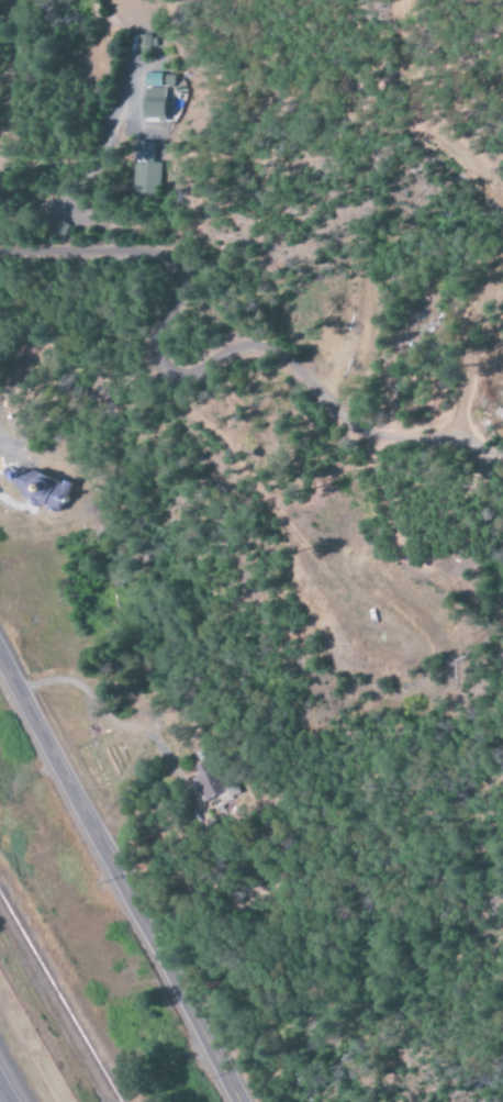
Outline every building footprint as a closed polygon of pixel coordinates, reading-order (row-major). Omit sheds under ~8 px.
[(144,74),(144,87),(160,88),(160,86),(173,87),(173,75),(144,74)] [(166,90),(145,89),(144,101),(140,101),(139,118),(165,119),(166,90)] [(160,163),(153,163),(154,143),(138,143),(135,195),(159,196),(160,163)] [(70,486),(17,468),(10,487),(17,490),(14,499),(52,511),(54,504),(63,507),(70,486)] [(217,771),(191,777),(197,800),(229,792),(225,776),(219,778),(217,771)]
